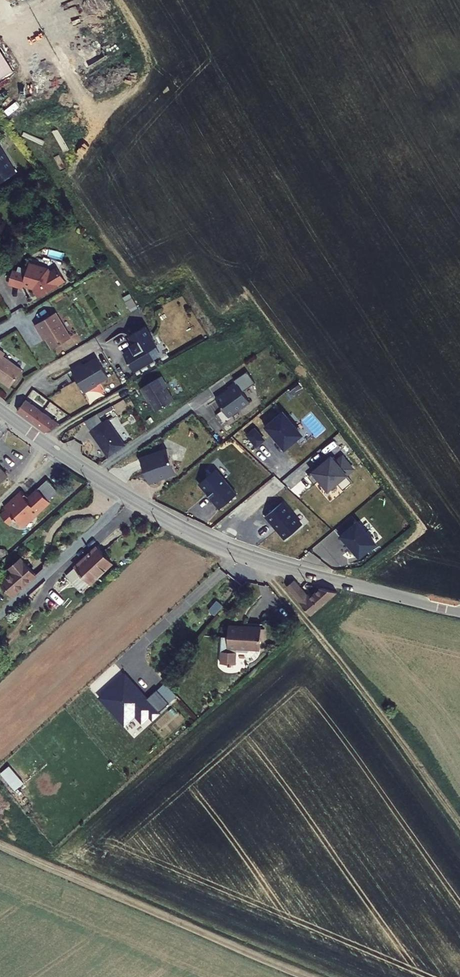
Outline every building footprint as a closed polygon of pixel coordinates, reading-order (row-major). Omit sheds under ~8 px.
[(11,67),(0,49),(0,73),(11,67)] [(12,172),(0,152),(0,179),(12,172)] [(14,267),(8,286),(53,298),(58,282),(63,284),(66,273),(29,262),(27,271),(14,267)] [(57,311),(37,324),(43,333),(45,332),(54,347),(73,336),(57,311)] [(132,345),(124,350),(133,366),(142,361),(143,362),(154,356),(148,347),(157,342),(145,323),(129,332),(133,340),(135,343),(132,345)] [(12,387),(25,370),(6,356),(7,354),(1,349),(0,349),(0,377),(1,378),(2,377),(5,379),(5,380),(5,381),(12,387)] [(111,376),(99,357),(85,365),(84,363),(73,370),(87,392),(100,384),(99,383),(111,376)] [(164,384),(159,374),(138,385),(142,392),(143,391),(152,408),(170,398),(162,385),(164,384)] [(228,391),(215,400),(228,419),(250,404),(235,383),(227,389),(228,391)] [(46,411),(30,398),(19,411),(42,430),(61,418),(51,408),(46,411)] [(280,413),(262,427),(263,428),(261,430),(270,441),(272,439),(279,449),(297,434),(280,413)] [(101,448),(108,458),(125,447),(107,420),(90,432),(100,446),(101,445),(102,447),(101,448)] [(250,429),(243,435),(252,446),(259,440),(250,429)] [(166,448),(139,458),(148,483),(156,480),(157,478),(164,475),(165,477),(175,473),(166,448)] [(326,453),(298,477),(304,485),(310,480),(318,490),(332,478),(338,485),(347,478),(341,470),(348,464),(338,453),(331,459),(326,453)] [(194,483),(206,497),(204,498),(214,509),(231,494),(210,469),(194,483)] [(45,485),(36,493),(48,505),(56,498),(45,485)] [(27,501),(21,495),(4,511),(8,515),(2,521),(11,531),(17,525),(22,529),(48,505),(36,493),(27,501)] [(351,522),(333,536),(343,549),(345,547),(353,556),(368,542),(351,522)] [(114,560),(97,542),(67,569),(84,588),(114,560)] [(14,593),(35,574),(20,557),(10,566),(14,570),(2,580),(14,593)] [(301,596),(287,581),(279,589),(305,616),(334,590),(314,585),(301,596)] [(259,626),(227,625),(226,636),(220,635),(219,662),(227,662),(227,666),(230,666),(230,663),(235,663),(235,650),(247,650),(246,660),(249,661),(252,661),(255,659),(257,656),(257,654),(257,651),(258,651),(259,642),(259,627),(259,626)] [(14,791),(24,783),(9,766),(0,774),(14,791)]
